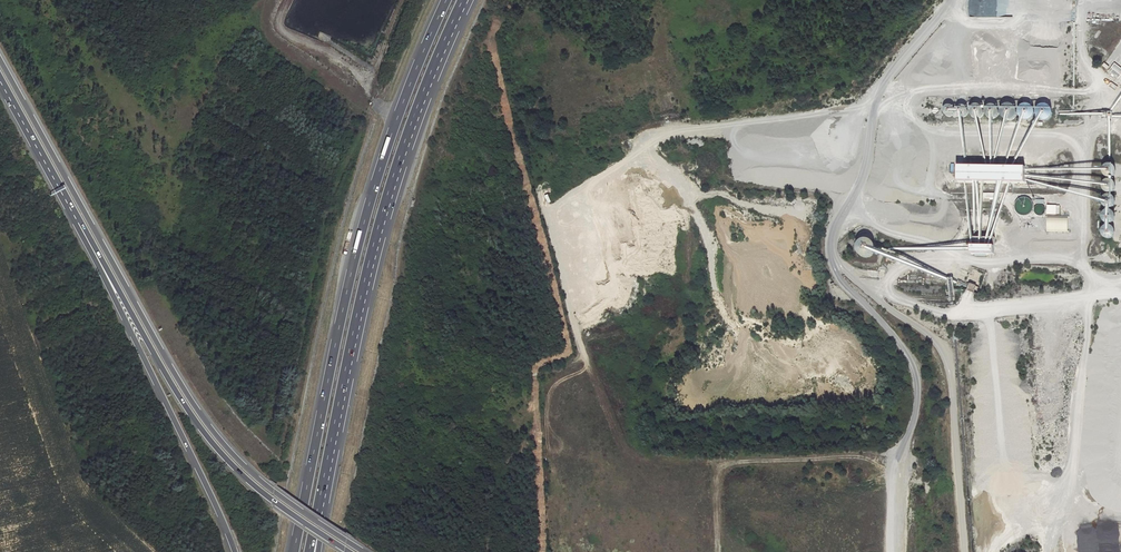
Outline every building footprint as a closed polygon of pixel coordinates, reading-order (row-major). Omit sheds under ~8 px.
[(1120,75),(1120,68),(1115,63),(1111,68),(1113,69),(1110,73),(1118,78),(1120,75)] [(984,111),(982,107),(979,105),(977,104),(975,105),(971,107),(970,110),(969,112),(970,115),(973,118),(976,119),(979,119),(982,117),(984,114),(984,111)] [(1017,115),(1017,112),(1016,109),(1014,106),(1012,105),(1008,104),(1005,105),(1003,107),(1001,109),(1000,112),(1001,116),(1003,118),(1006,120),(1009,121),(1012,120),(1015,118),(1017,115)] [(1034,116),(1035,112),(1034,109),(1032,106),(1029,105),(1026,104),(1023,105),(1020,107),(1019,109),(1018,113),(1019,116),(1021,118),(1023,120),(1027,121),(1030,120),(1033,118),(1034,116)] [(1052,115),(1053,112),(1052,109),(1050,107),(1047,105),(1044,104),(1041,105),(1038,107),(1037,110),(1036,113),(1037,116),(1039,119),(1041,120),(1045,121),(1048,120),(1050,118),(1052,115)] [(999,111),(998,108),(994,105),(992,105),(990,105),(987,106),(986,108),(985,112),(985,115),(988,118),(991,119),(994,119),(997,117),(999,114),(999,111)] [(955,112),(954,108),(953,107),(951,106),(949,106),(946,106),(944,107),(943,109),(942,112),(943,114),(944,116),(946,118),(950,118),(952,118),(954,116),(955,114),(955,112)] [(968,111),(967,108),(964,106),(960,106),(957,108),(955,112),(956,115),(958,117),(961,118),(963,118),(966,117),(967,114),(968,111)] [(1116,173),(1116,171),(1115,167),(1114,166),(1112,164),(1109,164),(1107,164),(1105,165),(1104,167),(1103,171),(1103,173),(1104,175),(1107,177),(1109,177),(1112,177),(1114,175),(1116,173)] [(1025,166),(957,166),(957,181),(1025,182),(1025,166)] [(1115,188),(1116,186),(1115,184),(1113,181),(1111,180),(1109,179),(1107,180),(1105,181),(1103,183),(1102,186),(1103,189),(1105,191),(1107,192),(1109,193),(1111,192),(1114,190),(1115,188)] [(1115,203),(1116,201),(1115,199),(1113,196),(1111,195),(1109,194),(1107,195),(1105,196),(1103,199),(1102,201),(1103,203),(1105,206),(1107,207),(1109,208),(1111,207),(1113,206),(1115,203)] [(1033,207),(1032,202),(1031,200),(1028,198),(1025,197),(1022,197),(1020,198),(1017,200),(1016,203),(1015,206),(1016,210),(1018,213),(1022,215),(1026,215),(1029,213),(1032,210),(1033,207)] [(1045,212),(1045,210),(1045,207),(1043,206),(1040,205),(1038,205),(1036,207),(1035,210),(1036,214),(1037,215),(1040,216),(1043,214),(1045,212)] [(1056,205),(1047,205),(1047,214),(1056,214),(1056,205)] [(1115,219),(1115,216),(1115,214),(1113,211),(1111,210),(1109,210),(1106,210),(1104,211),(1102,214),(1102,216),(1102,219),(1103,221),(1105,222),(1109,223),(1111,223),(1113,222),(1115,219)] [(1115,235),(1115,232),(1115,229),(1113,227),(1110,225),(1107,225),(1105,226),(1102,227),(1101,230),(1101,232),(1101,235),(1103,237),(1105,239),(1108,239),(1111,239),(1113,237),(1115,235)] [(972,237),(971,254),(995,254),(995,237),(972,237)] [(876,248),(875,244),(874,242),(870,240),(867,239),(864,240),(861,241),(859,243),(858,246),(857,249),(858,253),(861,256),(865,258),(869,258),(873,256),(876,253),(876,248)]
